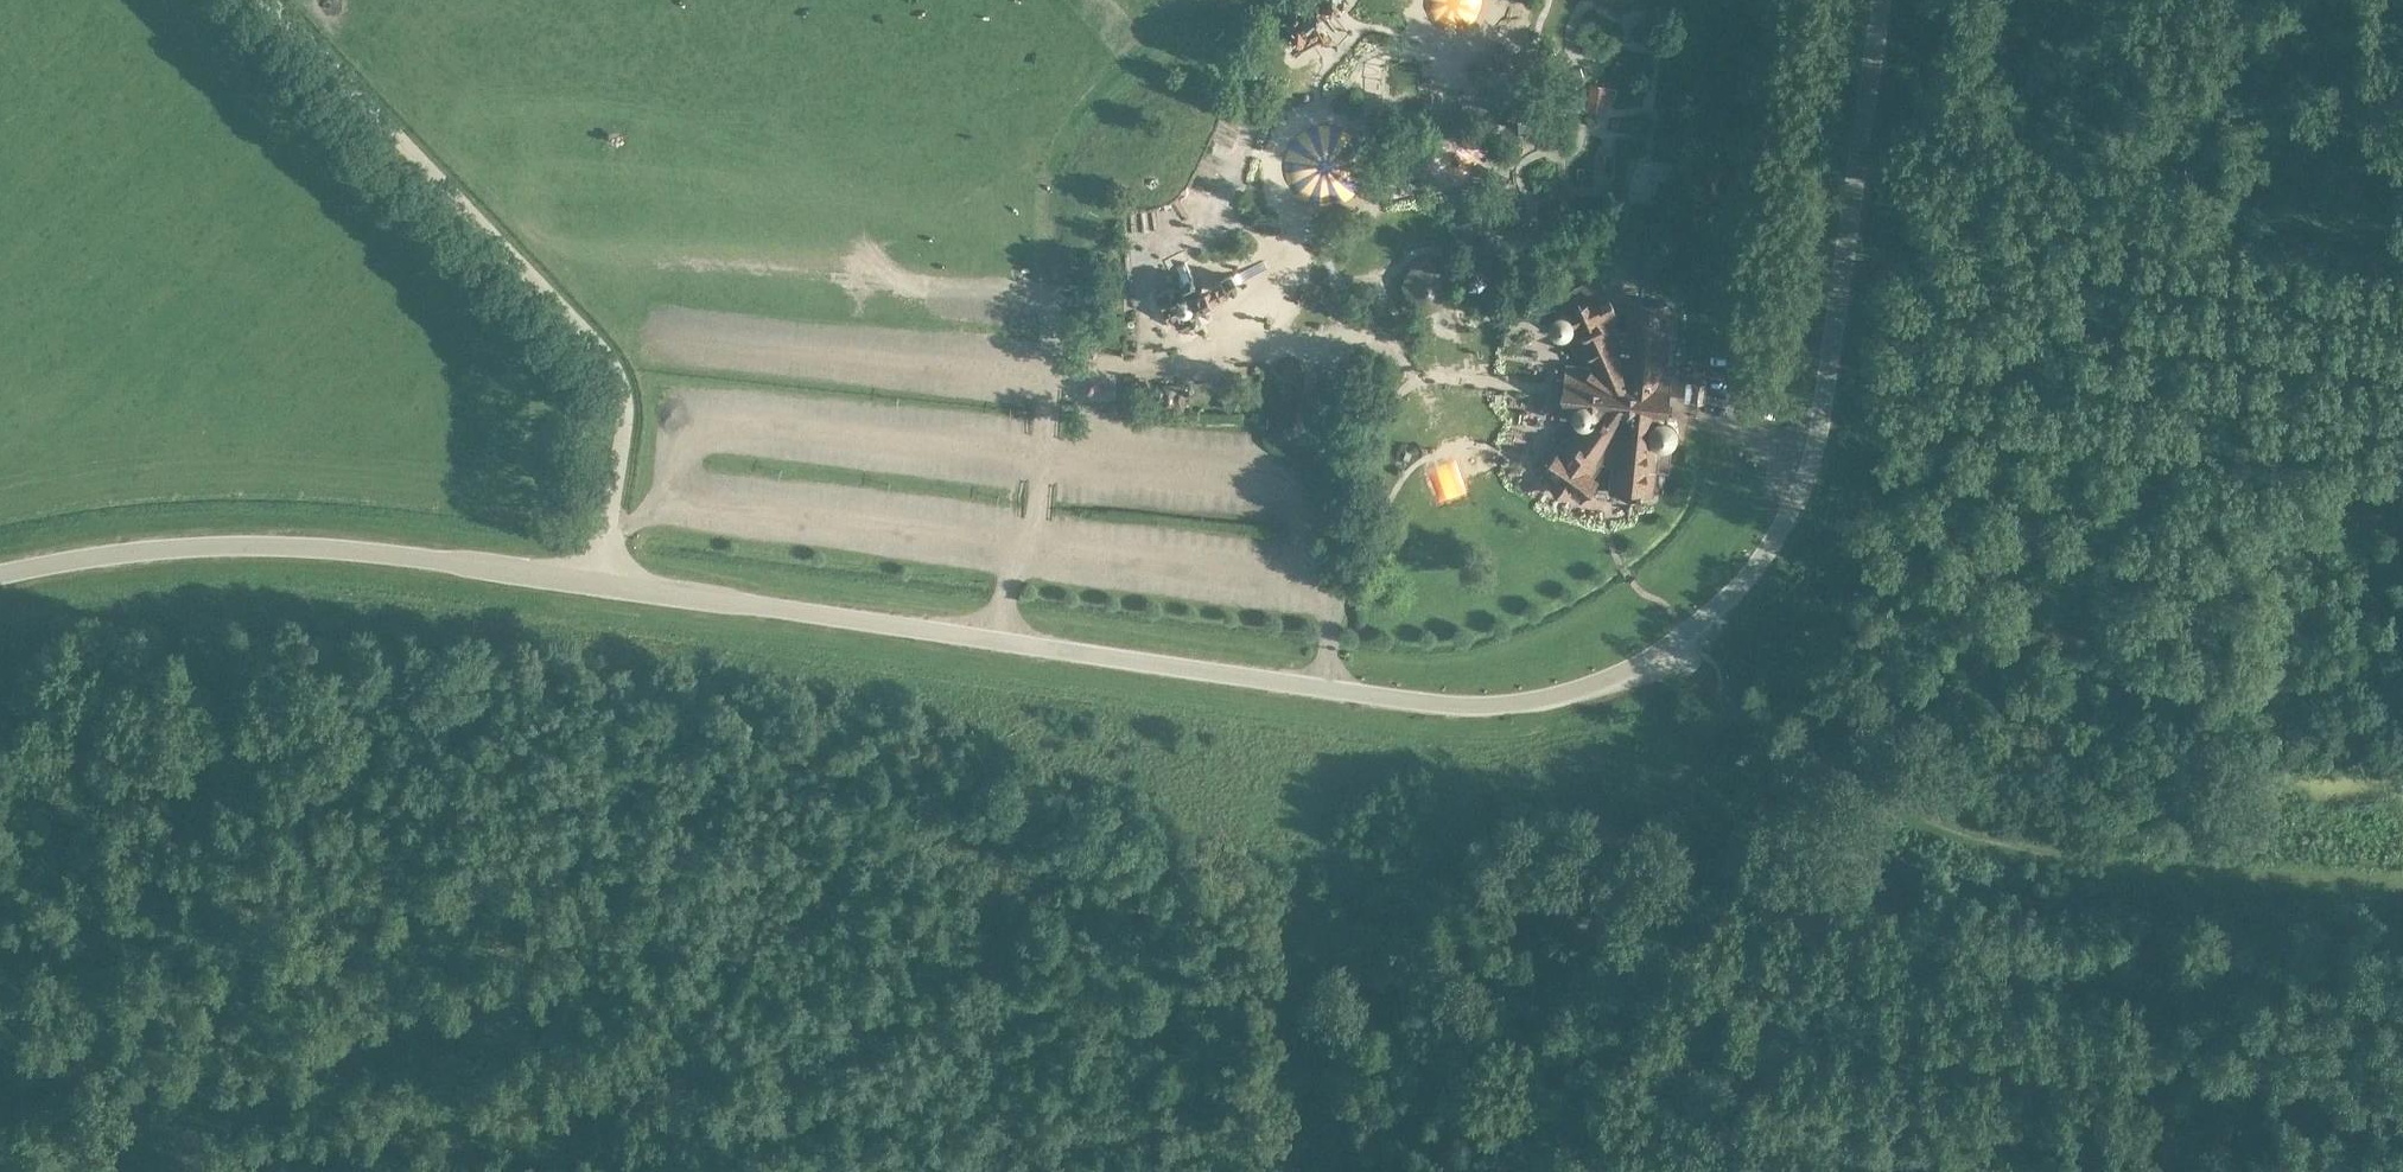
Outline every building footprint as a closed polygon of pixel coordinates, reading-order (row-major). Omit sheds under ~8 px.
[(1279,20),(1287,29),(1284,32),(1292,41),(1294,38),(1300,45),(1326,23),(1321,15),(1325,12),(1328,18),(1342,8),(1340,5),(1344,3),(1342,0),(1337,0),(1336,0),(1316,0),(1308,6),(1303,0),(1285,0),(1280,4),(1290,13),(1279,20)] [(1593,85),(1589,108),(1603,110),(1607,87),(1593,85)] [(1505,111),(1504,125),(1527,126),(1528,112),(1505,111)] [(1576,168),(1576,179),(1584,179),(1584,169),(1576,168)] [(1544,172),(1532,180),(1537,187),(1548,179),(1544,172)] [(1718,174),(1706,172),(1703,188),(1715,190),(1718,174)] [(1692,225),(1701,226),(1702,215),(1680,213),(1679,224),(1692,225)] [(1671,244),(1670,266),(1681,266),(1681,245),(1671,244)] [(1491,254),(1457,261),(1465,294),(1499,285),(1491,254)] [(1445,269),(1430,263),(1412,267),(1404,283),(1411,300),(1426,309),(1443,302),(1451,286),(1445,269)] [(1175,287),(1157,297),(1169,320),(1178,316),(1184,328),(1190,325),(1191,326),(1200,321),(1201,321),(1194,307),(1196,306),(1203,303),(1207,301),(1220,294),(1224,292),(1228,290),(1237,286),(1231,275),(1222,279),(1219,281),(1214,283),(1202,289),(1199,291),(1197,287),(1197,286),(1197,285),(1196,286),(1195,286),(1186,290),(1183,284),(1182,284),(1175,287)] [(1564,332),(1565,331),(1566,331),(1566,330),(1570,338),(1574,336),(1584,357),(1587,365),(1587,370),(1569,368),(1567,380),(1559,379),(1558,388),(1557,401),(1565,402),(1564,415),(1575,416),(1575,417),(1576,418),(1576,419),(1577,420),(1578,420),(1579,421),(1580,421),(1581,421),(1582,421),(1567,441),(1564,439),(1555,451),(1558,453),(1543,474),(1554,481),(1551,485),(1567,496),(1569,493),(1579,500),(1595,479),(1591,476),(1602,460),(1614,461),(1610,491),(1625,493),(1632,494),(1631,497),(1643,498),(1643,495),(1652,495),(1658,448),(1659,448),(1660,448),(1661,449),(1662,449),(1663,449),(1664,449),(1666,449),(1667,449),(1668,448),(1669,448),(1670,447),(1671,447),(1672,446),(1673,445),(1674,444),(1675,444),(1675,443),(1676,442),(1677,441),(1677,440),(1678,438),(1678,436),(1678,435),(1678,434),(1678,433),(1678,432),(1678,431),(1678,430),(1678,428),(1677,427),(1677,426),(1676,425),(1675,424),(1675,423),(1674,423),(1673,422),(1672,421),(1671,421),(1670,420),(1669,420),(1668,419),(1667,419),(1665,419),(1669,378),(1665,378),(1672,306),(1630,302),(1627,332),(1615,331),(1610,320),(1615,318),(1598,280),(1574,291),(1577,298),(1556,308),(1559,314),(1554,318),(1553,318),(1553,319),(1552,320),(1552,321),(1552,322),(1552,323),(1551,324),(1552,325),(1552,326),(1552,327),(1552,328),(1553,328),(1553,329),(1554,329),(1554,330),(1555,330),(1555,331),(1556,331),(1557,332),(1558,332),(1559,332),(1560,332),(1561,332),(1562,332),(1563,332),(1564,332)] [(1690,402),(1704,403),(1706,384),(1692,382),(1690,402)]
